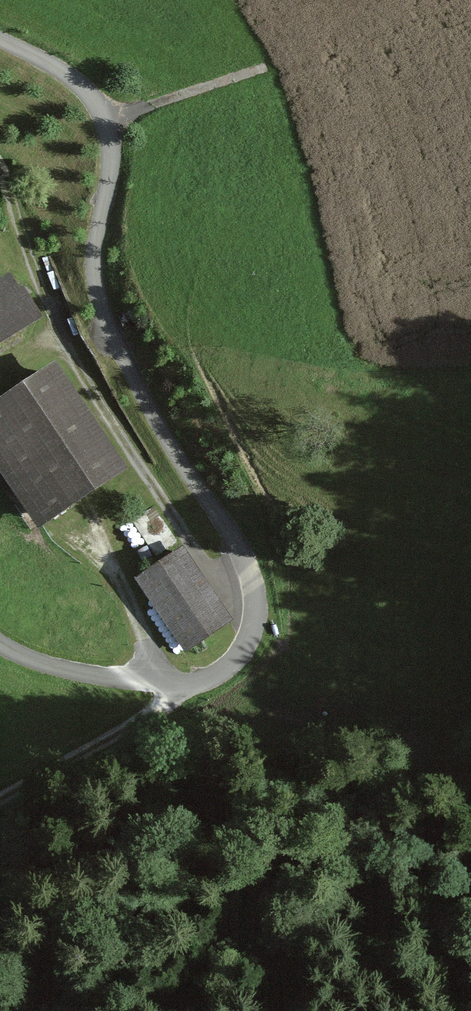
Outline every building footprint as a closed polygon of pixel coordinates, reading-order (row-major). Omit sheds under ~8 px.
[(0,174),(0,196),(11,185),(0,174)] [(7,285),(0,290),(0,349),(35,324),(7,285)] [(0,412),(0,448),(53,527),(133,474),(63,370),(0,412)] [(227,626),(182,557),(144,582),(190,651),(227,626)]
